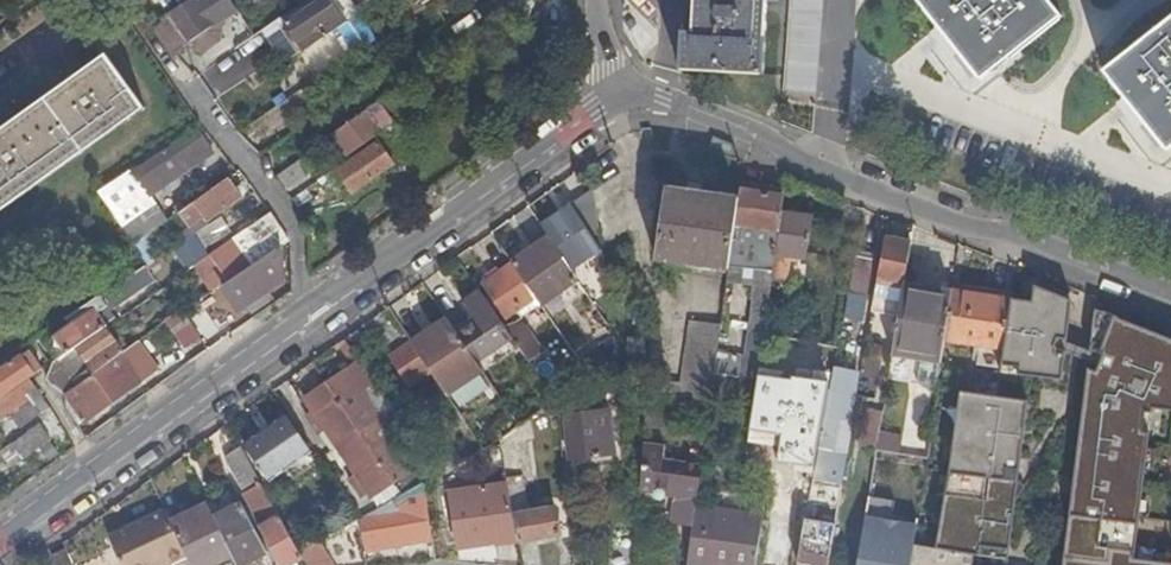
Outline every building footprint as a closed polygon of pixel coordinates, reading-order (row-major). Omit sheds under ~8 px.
[(230,0),(191,0),(169,14),(187,42),(191,48),(199,49),(215,40),(216,32),(212,25),(236,9),(230,0)] [(286,24),(298,41),(299,41),(303,48),(304,47),(306,50),(308,48),(323,37),(317,28),(338,14),(328,0),(320,0),(286,24)] [(710,72),(714,0),(695,0),(694,33),(683,33),(682,71),(710,72)] [(710,72),(763,73),(765,2),(776,3),(776,0),(714,0),(710,72)] [(982,79),(1061,16),(1048,0),(919,0),(982,79)] [(187,42),(169,14),(152,25),(159,36),(174,54),(187,42)] [(1104,71),(1167,150),(1170,147),(1170,17),(1104,71)] [(273,39),(266,29),(255,36),(231,53),(238,63),(273,39)] [(340,35),(336,30),(331,34),(334,39),(340,35)] [(0,132),(0,213),(144,110),(106,56),(0,132)] [(262,118),(278,142),(318,114),(301,91),(262,118)] [(370,121),(382,112),(376,103),(332,135),(344,153),(359,142),(362,146),(379,134),(370,121)] [(132,174),(130,172),(99,193),(118,221),(150,197),(213,152),(197,129),(132,174)] [(392,165),(377,144),(336,171),(351,192),(392,165)] [(312,171),(302,157),(272,178),(282,192),(312,171)] [(179,214),(189,227),(202,217),(206,221),(241,197),(227,179),(179,214)] [(738,199),(666,188),(655,263),(727,275),(738,199)] [(746,356),(717,352),(714,374),(757,380),(771,285),(782,213),(784,196),(749,190),(748,195),(741,194),(727,285),(755,289),(746,356)] [(570,270),(601,249),(592,193),(541,227),(549,238),(569,268),(570,270)] [(168,221),(150,197),(118,221),(134,244),(148,235),(168,221)] [(789,257),(806,259),(813,217),(782,213),(771,285),(777,286),(778,276),(786,277),(789,257)] [(237,230),(227,215),(198,236),(208,251),(237,230)] [(267,216),(210,255),(229,282),(252,266),(269,254),(259,239),(276,227),(267,216)] [(287,242),(276,227),(259,239),(269,254),(279,247),(287,242)] [(162,256),(148,235),(134,244),(148,265),(162,256)] [(173,249),(188,270),(193,266),(208,256),(193,235),(173,249)] [(549,238),(511,264),(531,294),(569,268),(549,238)] [(877,281),(903,287),(904,282),(911,243),(884,238),(877,281)] [(279,278),(279,247),(269,254),(252,266),(229,282),(227,283),(219,287),(235,309),(279,278)] [(870,295),(876,259),(855,255),(848,291),(870,295)] [(193,266),(211,292),(219,287),(227,283),(208,256),(193,266)] [(506,268),(511,264),(507,258),(501,261),(506,268)] [(498,273),(491,278),(481,285),(505,320),(535,299),(531,294),(511,264),(506,268),(498,273)] [(486,271),(491,278),(498,273),(493,267),(486,271)] [(45,342),(56,360),(104,328),(124,314),(119,306),(142,290),(146,282),(144,279),(149,275),(145,268),(88,306),(91,310),(45,342)] [(468,350),(502,327),(468,278),(452,289),(467,313),(450,325),(468,350)] [(872,311),(898,317),(903,287),(877,281),(872,311)] [(952,290),(904,282),(903,287),(898,317),(892,355),(922,360),(940,363),(941,363),(944,341),(952,290)] [(1032,301),(1010,299),(1003,350),(1000,374),(1062,380),(1066,351),(1055,347),(1058,339),(1067,340),(1071,300),(1033,285),(1032,301)] [(1010,299),(952,290),(944,341),(1003,350),(1003,349),(1010,299)] [(869,297),(848,293),(844,316),(865,320),(869,297)] [(203,301),(187,312),(205,339),(221,328),(203,301)] [(747,328),(750,303),(733,301),(730,326),(747,328)] [(436,307),(415,320),(401,329),(411,343),(429,371),(436,381),(470,359),(436,307)] [(1094,309),(1090,350),(1102,354),(1096,371),(1087,368),(1062,564),(1170,564),(1170,563),(1153,561),(1134,559),(1139,518),(1142,496),(1145,470),(1148,447),(1152,409),(1170,411),(1170,338),(1094,309)] [(184,348),(199,338),(183,315),(179,310),(165,320),(184,348)] [(682,383),(647,380),(646,382),(644,412),(679,416),(707,419),(714,374),(717,352),(721,324),(692,320),(682,383)] [(119,348),(115,343),(104,328),(56,360),(52,363),(44,380),(48,386),(64,397),(66,396),(120,355),(127,350),(124,345),(119,348)] [(523,328),(512,335),(528,357),(539,349),(523,328)] [(607,339),(613,335),(612,333),(609,328),(602,333),(607,339)] [(392,435),(423,484),(436,477),(444,473),(349,335),(345,338),(406,425),(399,431),(392,435)] [(578,359),(588,375),(614,357),(613,335),(607,339),(578,359)] [(324,429),(378,510),(423,484),(392,435),(399,431),(406,425),(345,338),(337,344),(352,366),(304,399),(313,411),(306,416),(318,434),(324,429)] [(120,340),(115,343),(119,348),(124,345),(120,340)] [(409,386),(429,371),(411,343),(390,357),(409,386)] [(139,382),(120,355),(66,396),(84,422),(139,382)] [(29,379),(33,377),(33,376),(20,357),(0,371),(0,400),(29,379)] [(540,357),(532,363),(556,397),(565,391),(540,357)] [(935,395),(940,363),(922,360),(919,380),(935,395)] [(858,371),(833,366),(829,390),(821,433),(836,436),(839,424),(848,426),(858,371)] [(29,379),(0,400),(0,437),(8,431),(2,422),(10,417),(17,428),(48,408),(29,379)] [(996,398),(959,392),(933,548),(973,556),(1007,560),(1014,503),(1024,486),(1017,482),(1027,401),(996,398)] [(487,418),(505,406),(499,396),(480,409),(487,418)] [(860,446),(902,452),(905,434),(882,431),(885,411),(866,408),(860,446)] [(582,420),(581,414),(563,416),(569,461),(615,455),(610,416),(590,419),(582,420)] [(284,417),(245,444),(270,479),(309,452),(284,417)] [(843,475),(851,427),(848,426),(839,424),(836,436),(821,433),(816,454),(823,456),(820,469),(814,467),(814,469),(843,475)] [(13,467),(47,442),(35,425),(1,450),(13,467)] [(666,489),(665,494),(675,496),(671,522),(690,525),(700,467),(680,463),(679,466),(662,463),(663,446),(644,443),(640,490),(654,493),(655,487),(666,489)] [(332,450),(328,444),(320,449),(325,455),(332,450)] [(1148,447),(1145,470),(1154,471),(1156,448),(1148,447)] [(823,456),(816,454),(814,467),(820,469),(823,456)] [(244,493),(260,485),(250,467),(235,476),(244,493)] [(843,475),(814,469),(812,480),(841,485),(843,475)] [(810,490),(840,495),(841,485),(812,480),(810,490)] [(393,535),(429,530),(423,484),(378,510),(376,511),(378,519),(369,521),(372,539),(373,539),(375,549),(395,546),(393,535)] [(252,508),(268,500),(260,485),(244,493),(252,508)] [(496,542),(516,539),(508,497),(506,485),(449,495),(456,538),(494,531),(496,542)] [(508,497),(516,539),(521,564),(540,564),(535,539),(559,535),(554,510),(527,514),(524,494),(508,497)] [(1142,496),(1139,518),(1148,519),(1150,498),(1142,496)] [(913,545),(916,523),(890,520),(893,503),(866,499),(856,564),(910,564),(913,545)] [(252,508),(250,510),(259,527),(258,529),(277,564),(289,564),(301,559),(297,553),(268,500),(252,508)] [(229,553),(213,519),(206,504),(169,521),(182,549),(185,555),(189,564),(203,564),(229,553)] [(267,553),(241,504),(213,519),(229,553),(235,564),(243,564),(267,553)] [(764,514),(696,504),(687,564),(756,564),(764,514)] [(357,511),(361,517),(368,513),(364,507),(357,511)] [(117,531),(133,564),(153,564),(182,549),(169,521),(164,509),(121,528),(117,531)] [(804,518),(795,564),(806,564),(806,563),(818,564),(828,564),(835,523),(804,518)] [(605,564),(635,564),(637,530),(607,528),(605,564)] [(117,531),(109,536),(122,564),(133,564),(117,531)] [(336,533),(297,553),(301,559),(304,564),(341,564),(336,533)] [(70,544),(56,551),(63,564),(74,564),(78,563),(70,544)] [(973,556),(933,548),(913,545),(910,564),(972,564),(973,556)] [(153,564),(165,564),(185,555),(182,549),(153,564)] [(1154,551),(1153,561),(1170,563),(1170,553),(1154,551)]
